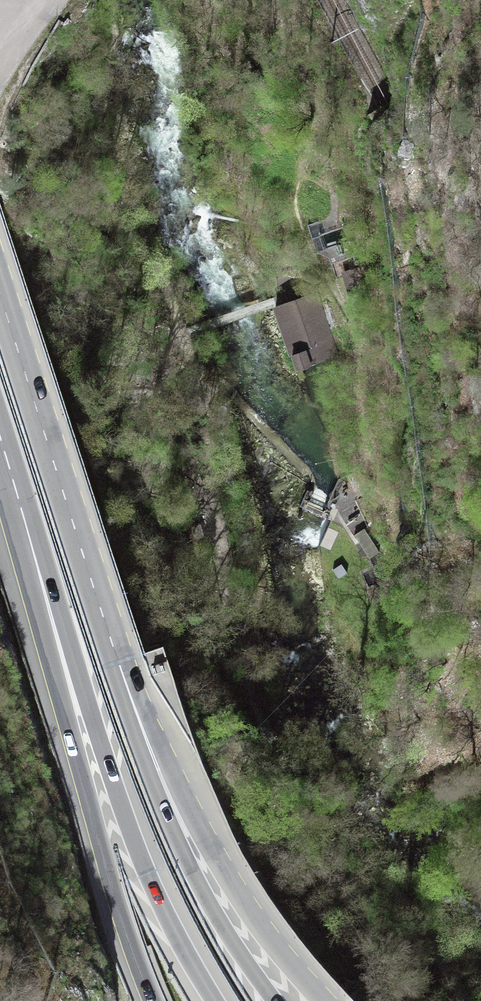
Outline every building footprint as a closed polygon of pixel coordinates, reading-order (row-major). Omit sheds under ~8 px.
[(357,269),(344,274),(352,294),(365,289),(357,269)] [(319,309),(314,295),(301,299),(276,308),(299,368),(314,363),(336,354),(319,309)]
